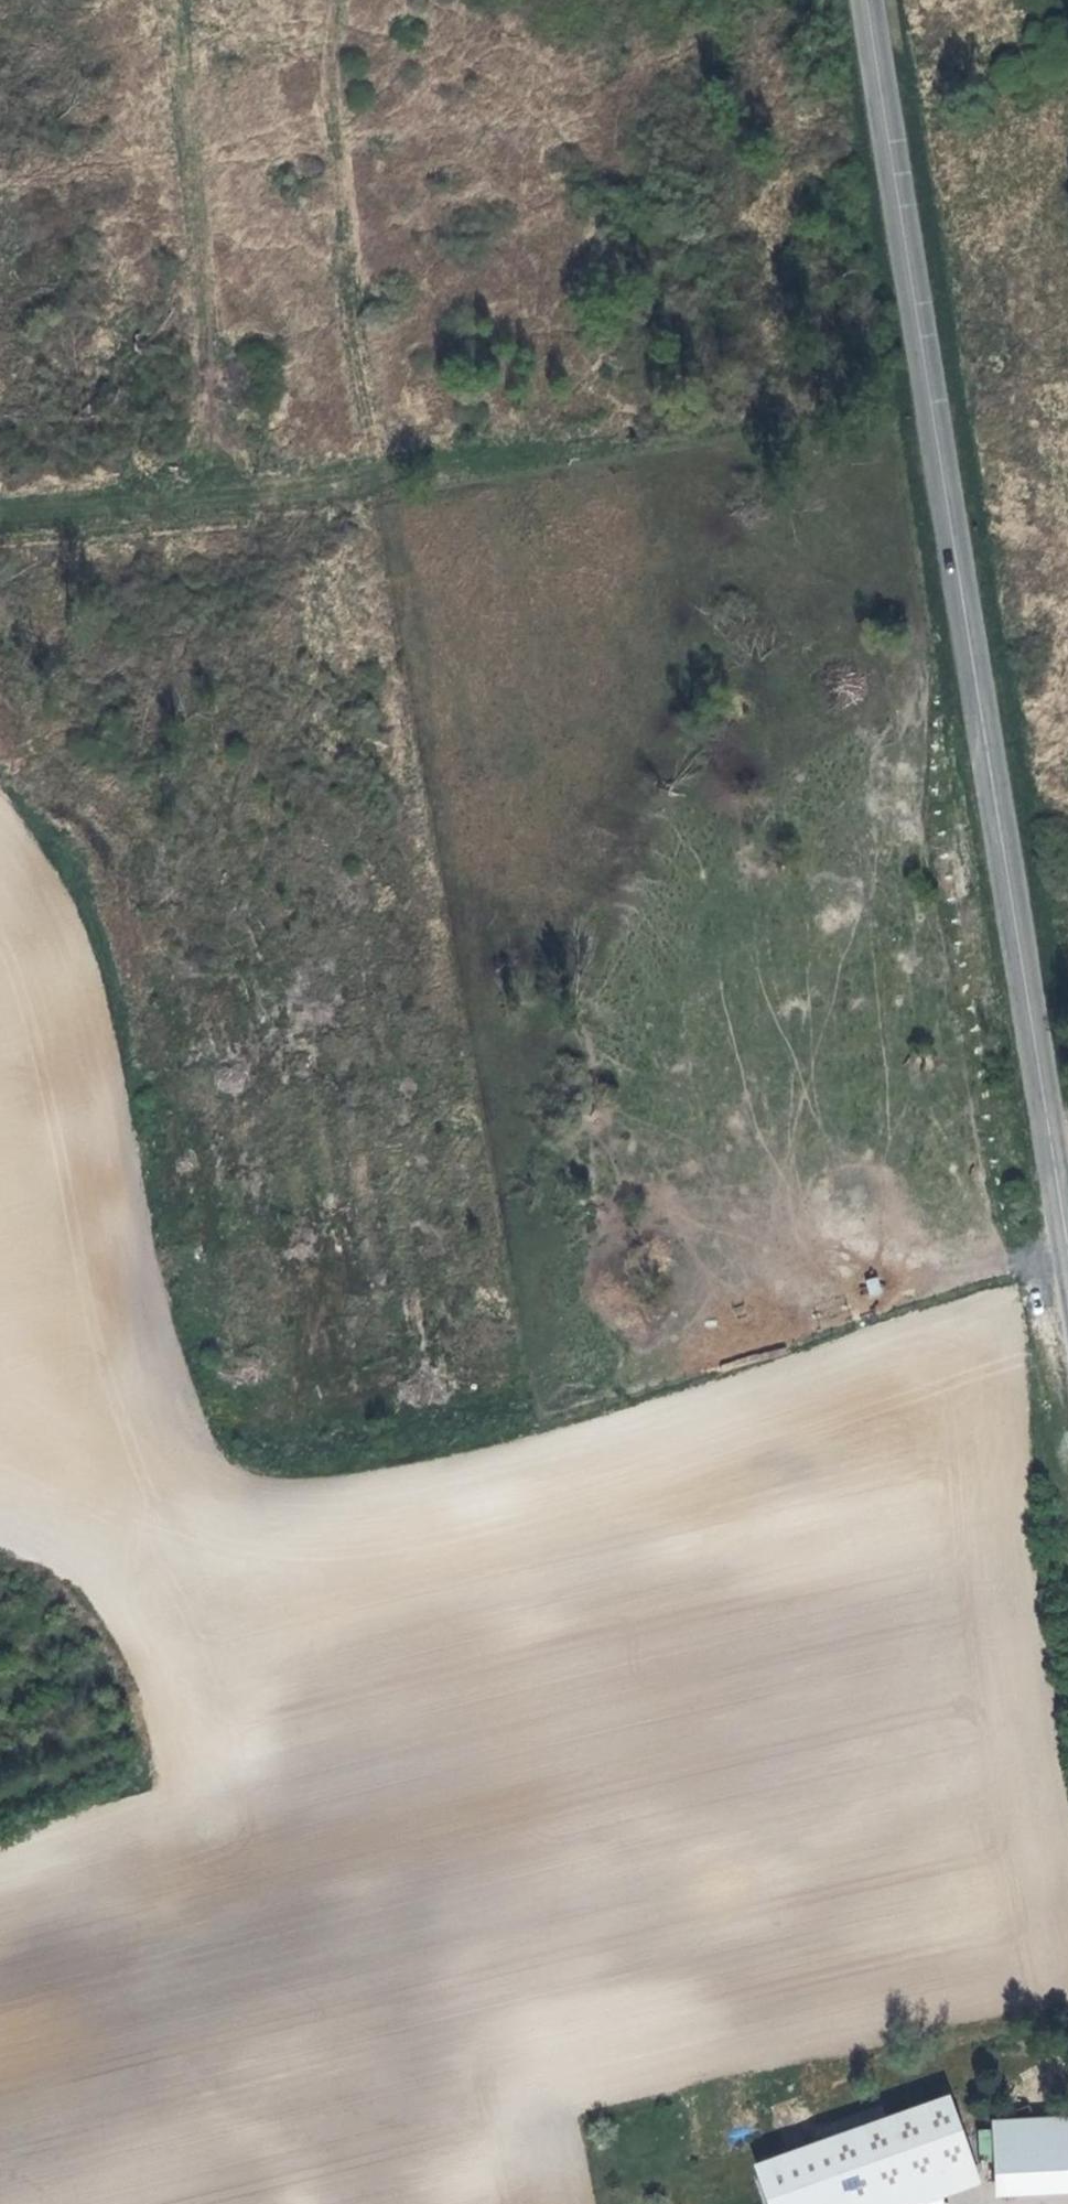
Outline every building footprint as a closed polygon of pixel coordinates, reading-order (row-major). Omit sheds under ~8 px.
[(753,2164),(768,2203),(927,2203),(981,2185),(948,2094),(753,2164)] [(993,2119),(996,2197),(1067,2194),(1067,2116),(993,2119)]
